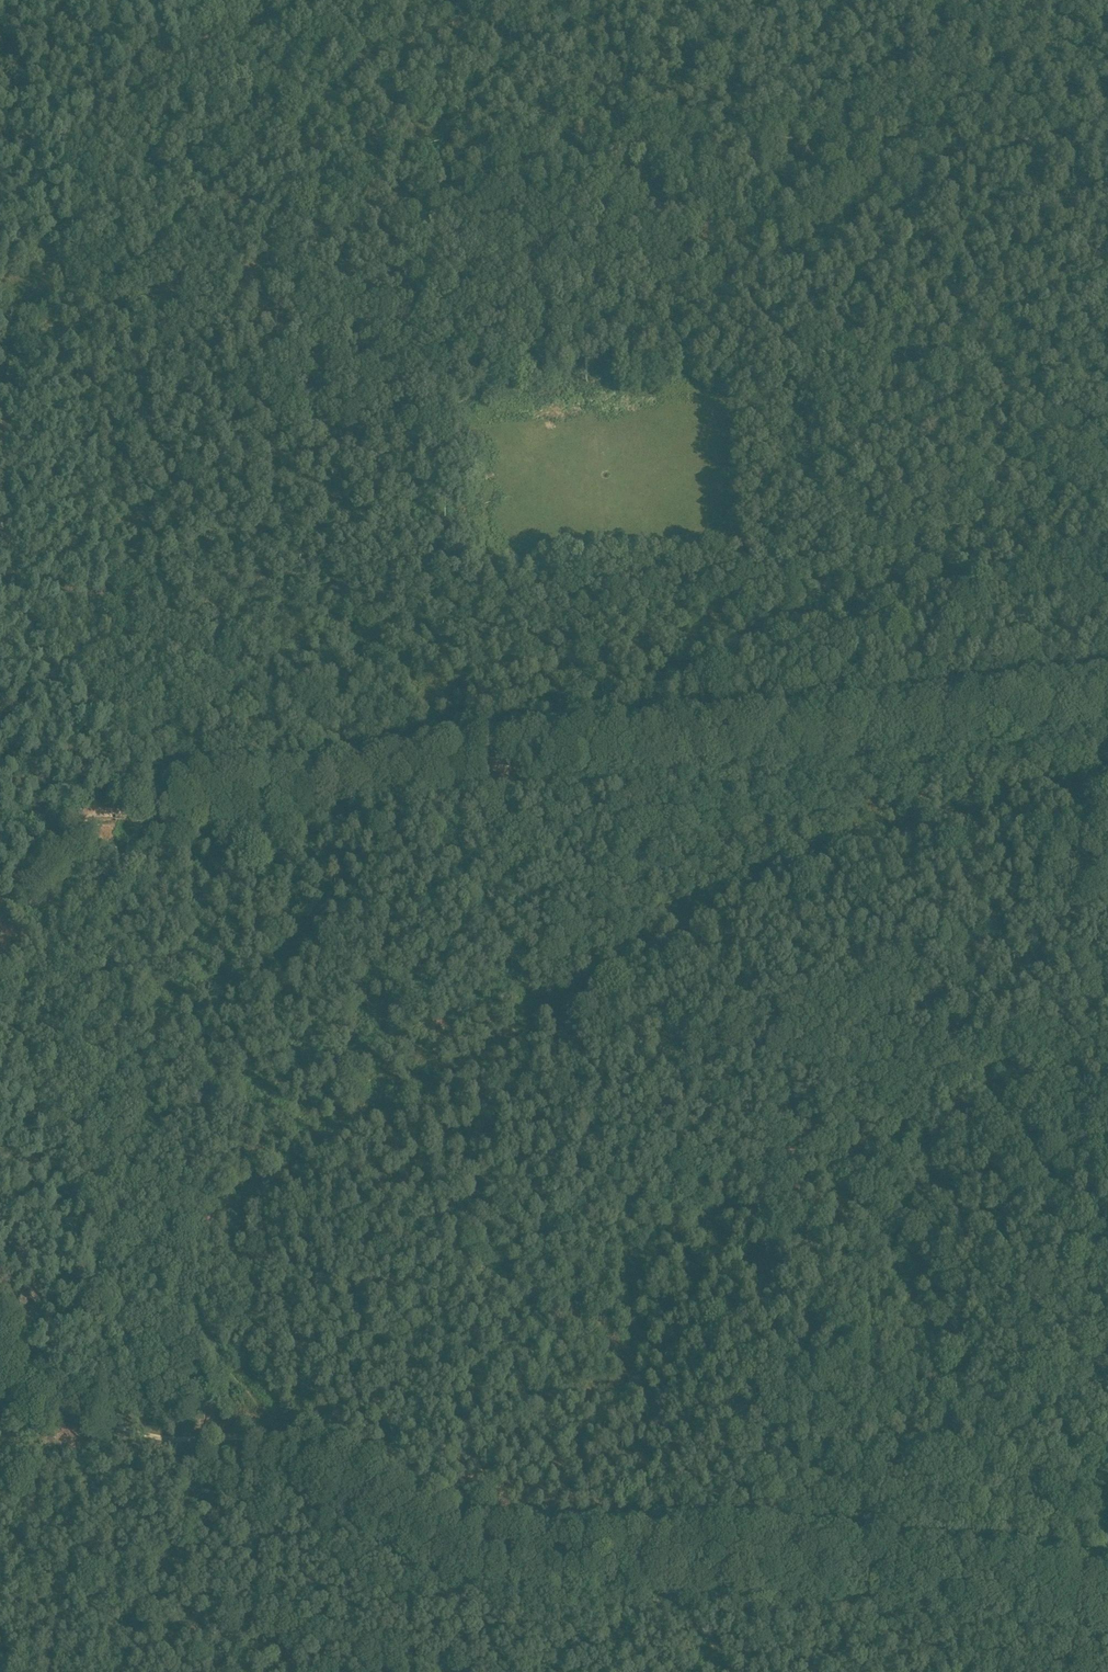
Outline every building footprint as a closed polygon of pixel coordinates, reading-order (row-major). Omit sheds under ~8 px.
[(415,418),(424,409),(418,404),(410,413),(415,418)]
